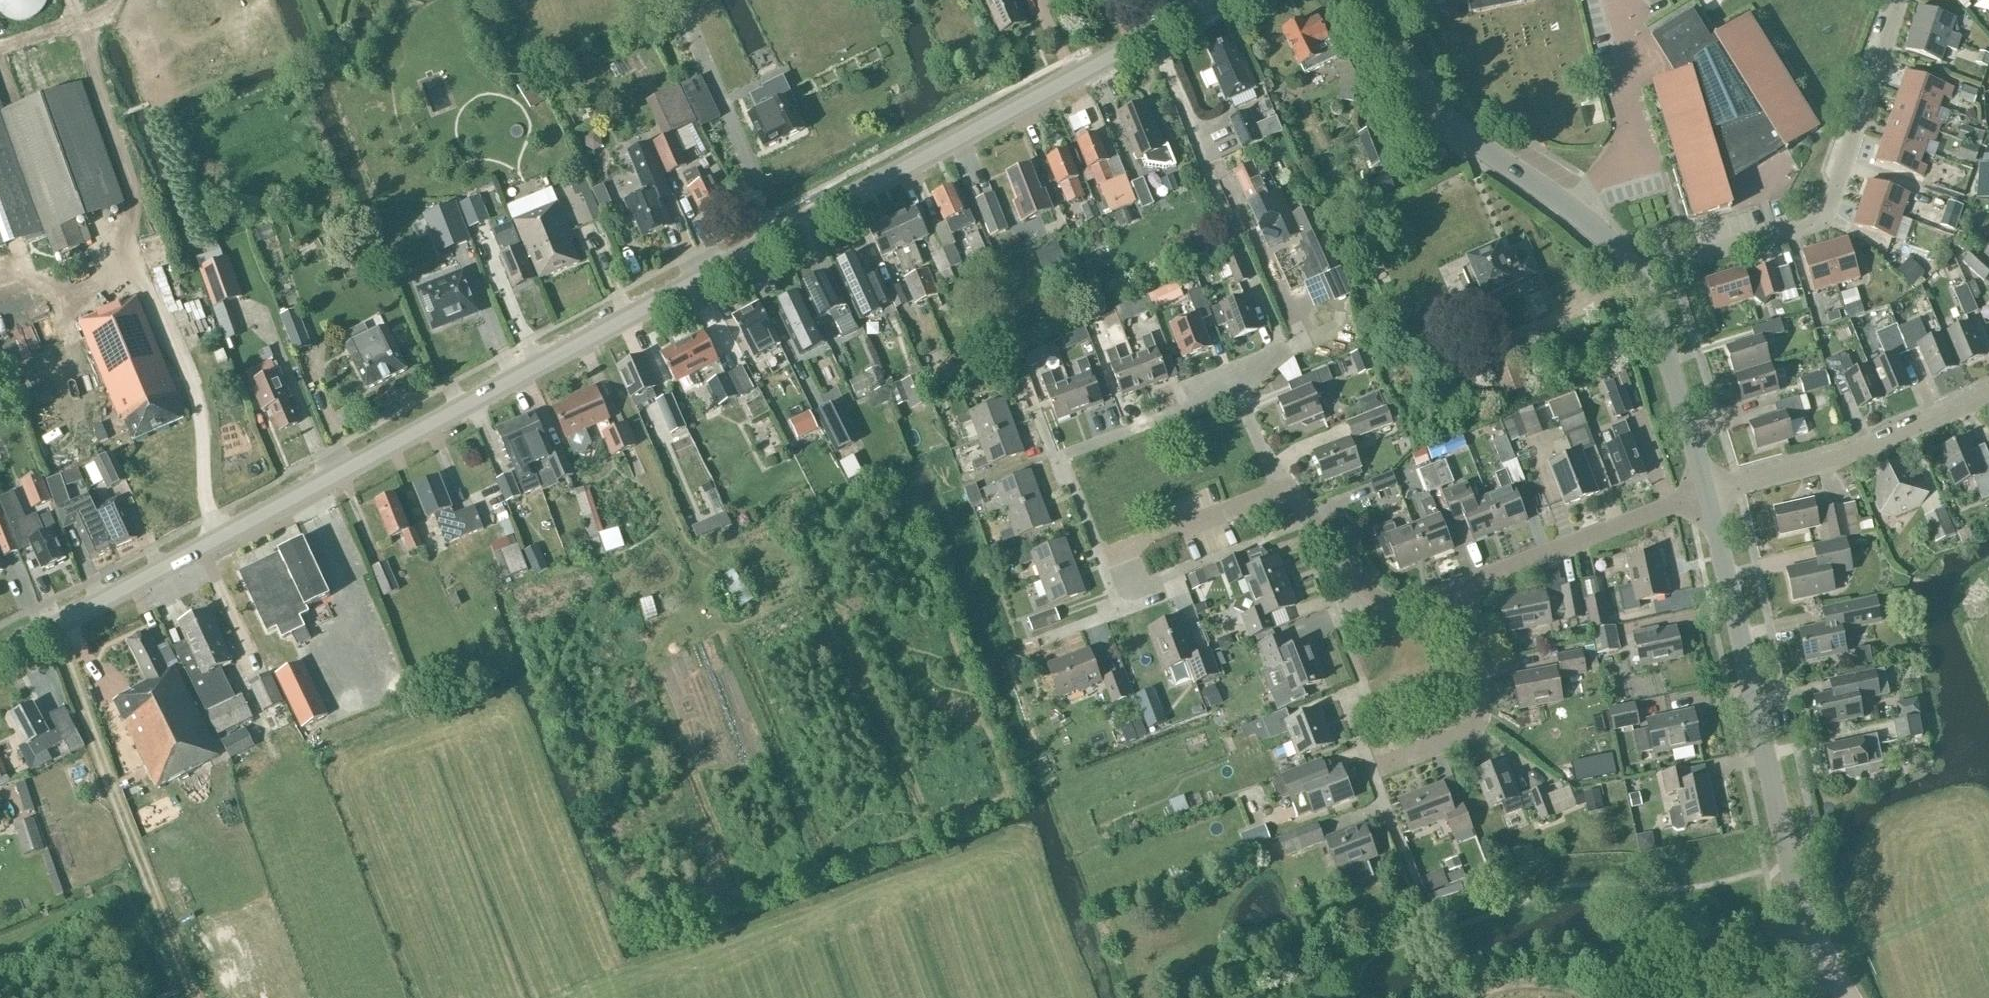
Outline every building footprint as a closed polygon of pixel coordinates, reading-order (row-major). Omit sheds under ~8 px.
[(1022,24),(1015,6),(1017,6),(1014,0),(994,0),(987,3),(1000,34),(1003,32),(1006,33),(1012,31),(1013,28),(1022,24)] [(1469,14),(1471,14),(1478,12),(1480,12),(1535,1),(1537,0),(1466,0),(1469,14)] [(1959,44),(1962,37),(1962,36),(1950,33),(1955,18),(1920,6),(1913,28),(1959,44)] [(1683,202),(1688,219),(1729,207),(1730,208),(1731,208),(1723,181),(1782,144),(1786,150),(1787,149),(1786,148),(1816,129),(1748,20),(1718,39),(1716,35),(1715,36),(1717,39),(1709,44),(1688,10),(1651,33),(1672,68),(1678,65),(1684,75),(1655,84),(1680,165),(1672,168),(1677,185),(1673,186),(1674,187),(1678,186),(1682,201),(1678,202),(1679,203),(1683,202)] [(1305,75),(1336,59),(1327,41),(1328,41),(1318,19),(1306,25),(1304,21),(1283,31),(1300,67),(1301,67),(1305,75)] [(1913,28),(1905,50),(1940,62),(1945,47),(1956,51),(1959,44),(1913,28)] [(1230,41),(1208,50),(1216,68),(1212,69),(1227,102),(1230,100),(1234,109),(1256,99),(1252,90),(1256,89),(1242,56),(1238,58),(1230,41)] [(1348,72),(1357,67),(1350,52),(1340,57),(1348,72)] [(1938,108),(1942,96),(1949,99),(1953,87),(1906,71),(1899,94),(1938,108)] [(518,85),(531,107),(545,99),(531,77),(518,85)] [(682,86),(690,101),(707,92),(700,78),(682,86)] [(796,104),(784,78),(763,88),(765,92),(760,94),(759,91),(748,96),(756,111),(749,115),(764,145),(784,136),(785,139),(802,131),(790,107),(796,104)] [(1583,105),(1600,101),(1595,80),(1578,83),(1583,105)] [(54,254),(83,243),(75,221),(124,204),(81,84),(3,112),(54,254)] [(660,100),(676,133),(688,127),(697,122),(682,90),(660,100)] [(1938,108),(1899,94),(1891,116),(1937,132),(1941,121),(1934,119),(1938,108)] [(1163,148),(1145,103),(1119,113),(1138,159),(1141,158),(1145,167),(1166,169),(1175,165),(1168,146),(1163,148)] [(1243,149),(1261,141),(1283,132),(1276,116),(1254,126),(1248,112),(1230,120),(1243,149)] [(1891,116),(1883,138),(1923,152),(1927,140),(1934,143),(1937,132),(1891,116)] [(688,127),(701,154),(711,149),(697,122),(688,127)] [(1389,163),(1388,161),(1398,157),(1386,127),(1376,131),(1375,129),(1359,135),(1373,170),(1389,163)] [(1967,127),(1958,152),(1977,159),(1986,134),(1967,127)] [(1091,168),(1098,186),(1114,180),(1106,162),(1107,161),(1097,134),(1079,141),(1089,168),(1091,168)] [(1883,138),(1876,161),(1922,177),(1926,166),(1919,163),(1923,152),(1883,138)] [(668,174),(687,165),(675,139),(656,147),(668,174)] [(646,193),(625,201),(630,213),(633,212),(643,237),(671,225),(661,201),(672,196),(662,171),(655,154),(650,143),(629,152),(646,193)] [(1068,203),(1084,197),(1076,178),(1077,178),(1066,151),(1048,158),(1059,185),(1060,184),(1068,203)] [(1265,163),(1254,168),(1252,165),(1234,173),(1249,205),(1261,231),(1269,248),(1281,242),(1300,233),(1280,189),(1278,190),(1265,163)] [(1038,214),(1038,215),(1050,210),(1043,192),(1040,194),(1029,166),(1008,174),(1019,202),(1015,203),(1022,220),(1038,214)] [(727,204),(713,177),(704,182),(698,170),(685,177),(691,188),(689,189),(703,216),(727,204)] [(1978,173),(1976,197),(1988,198),(1988,174),(1978,173)] [(570,182),(576,197),(591,191),(585,176),(570,182)] [(1377,195),(1394,189),(1389,177),(1373,184),(1377,195)] [(1142,209),(1154,204),(1143,178),(1132,183),(1142,209)] [(1869,180),(1861,203),(1901,216),(1909,194),(1869,180)] [(951,235),(975,224),(969,211),(965,213),(953,186),(933,195),(951,235)] [(977,200),(992,236),(1008,230),(994,193),(977,200)] [(466,223),(486,215),(479,196),(459,204),(466,223)] [(1087,223),(1100,218),(1093,201),(1081,206),(1087,223)] [(540,279),(580,263),(567,233),(570,232),(558,202),(513,221),(516,229),(528,259),(531,258),(540,279)] [(455,203),(424,214),(439,253),(470,241),(455,203)] [(1861,203),(1853,226),(1893,239),(1901,216),(1861,203)] [(1309,206),(1296,211),(1322,274),(1336,269),(1309,206)] [(892,220),(913,268),(923,264),(914,244),(928,237),(915,209),(892,220)] [(898,260),(904,273),(913,268),(892,220),(870,230),(882,258),(896,252),(899,259),(898,260)] [(514,288),(534,279),(511,223),(492,231),(499,248),(505,246),(507,252),(500,255),(514,288)] [(1221,236),(1198,229),(1193,246),(1203,249),(1216,253),(1221,236)] [(975,255),(986,250),(978,232),(967,237),(975,255)] [(1825,245),(1837,285),(1860,278),(1848,238),(1825,245)] [(1043,250),(1036,252),(1043,273),(1067,265),(1064,259),(1059,244),(1043,250)] [(1802,252),(1814,292),(1837,285),(1825,245),(1802,252)] [(954,246),(942,250),(950,269),(962,264),(954,246)] [(1514,283),(1534,275),(1529,261),(1518,265),(1514,256),(1504,261),(1498,247),(1469,260),(1472,267),(1463,270),(1470,287),(1479,283),(1485,297),(1514,284),(1514,283)] [(1985,283),(1988,278),(1988,249),(1982,257),(1975,250),(1963,263),(1985,283)] [(214,307),(243,297),(229,257),(225,259),(221,250),(196,259),(214,307)] [(955,281),(950,269),(942,250),(931,255),(945,286),(955,281)] [(839,263),(836,265),(850,297),(861,320),(882,310),(882,309),(892,304),(877,271),(866,276),(857,255),(839,263)] [(1237,285),(1249,280),(1240,258),(1228,263),(1237,285)] [(1909,258),(1896,272),(1912,287),(1925,272),(1909,258)] [(1756,271),(1752,272),(1748,270),(1744,272),(1743,270),(1706,281),(1715,308),(1751,297),(1752,297),(1763,305),(1770,297),(1781,293),(1772,265),(1756,270),(1756,271)] [(927,269),(916,274),(927,300),(938,295),(927,269)] [(843,335),(855,330),(844,307),(828,273),(800,286),(817,320),(832,312),(843,335)] [(927,300),(916,274),(905,278),(916,304),(927,300)] [(464,278),(423,294),(437,331),(478,315),(464,278)] [(1157,310),(1186,296),(1179,281),(1150,295),(1157,310)] [(896,308),(907,303),(899,285),(887,290),(896,308)] [(1965,316),(1977,311),(1967,285),(1954,291),(1965,316)] [(1184,357),(1210,348),(1200,320),(1211,316),(1201,288),(1188,293),(1196,316),(1172,325),(1184,357)] [(1857,288),(1843,293),(1851,316),(1865,312),(1857,288)] [(802,294),(774,307),(799,358),(826,345),(814,320),(815,320),(802,294)] [(1233,339),(1257,330),(1245,297),(1221,306),(1233,339)] [(137,299),(80,323),(88,341),(119,416),(122,414),(133,440),(187,418),(145,317),(137,299)] [(758,303),(733,317),(747,344),(755,358),(780,344),(772,330),(758,303)] [(1838,311),(1827,314),(1829,323),(1841,320),(1838,311)] [(295,352),(311,347),(299,317),(284,322),(295,352)] [(1919,319),(1898,328),(1908,352),(1920,348),(1932,377),(1956,367),(1942,334),(1928,340),(1919,319)] [(1762,340),(1784,333),(1780,320),(1751,329),(1755,339),(1727,348),(1735,373),(1769,362),(1762,340)] [(1959,366),(1983,356),(1969,323),(1945,333),(1959,366)] [(1908,352),(1898,328),(1896,325),(1876,333),(1886,358),(1872,364),(1886,397),(1910,387),(1897,357),(1908,352)] [(385,326),(368,335),(364,326),(347,334),(358,355),(352,358),(367,389),(407,370),(385,326)] [(676,383),(718,360),(704,332),(661,354),(676,383)] [(1133,357),(1145,387),(1168,379),(1157,348),(1156,349),(1151,335),(1141,338),(1146,352),(1133,357)] [(1111,366),(1122,396),(1145,387),(1133,357),(1121,362),(1116,348),(1106,352),(1111,366)] [(1470,363),(1464,348),(1445,356),(1451,371),(1470,363)] [(218,364),(228,360),(224,350),(215,354),(218,364)] [(1364,351),(1352,355),(1360,374),(1371,370),(1364,351)] [(1854,372),(1847,356),(1839,359),(1838,356),(1825,361),(1835,385),(1846,380),(1859,409),(1883,398),(1869,366),(1854,372)] [(650,389),(656,387),(644,357),(619,368),(632,397),(631,397),(635,406),(654,398),(650,389)] [(1069,382),(1080,412),(1103,403),(1092,373),(1086,359),(1077,363),(1082,377),(1069,382)] [(754,389),(753,387),(742,366),(725,374),(725,375),(708,384),(719,406),(736,397),(737,398),(741,395),(754,389)] [(1743,401),(1778,391),(1770,366),(1736,376),(1743,401)] [(1017,369),(1022,380),(1029,378),(1024,367),(1017,369)] [(269,407),(280,431),(298,423),(288,400),(292,398),(279,370),(250,383),(262,410),(269,407)] [(1293,395),(1279,401),(1289,425),(1301,420),(1302,424),(1307,426),(1324,419),(1315,397),(1325,393),(1316,372),(1288,384),(1293,395)] [(1825,372),(1800,379),(1805,394),(1829,386),(1825,372)] [(1046,390),(1057,420),(1080,412),(1069,382),(1056,386),(1051,373),(1041,376),(1046,390)] [(591,445),(585,429),(608,419),(596,388),(579,395),(581,399),(554,409),(574,456),(578,454),(583,457),(587,447),(591,445)] [(906,396),(912,410),(932,402),(926,388),(906,396)] [(1617,417),(1632,411),(1623,389),(1608,395),(1617,417)] [(1566,505),(1597,493),(1580,451),(1595,445),(1575,394),(1548,404),(1555,421),(1552,422),(1551,426),(1553,432),(1562,428),(1566,439),(1552,445),(1558,459),(1550,462),(1566,505)] [(671,434),(685,429),(671,396),(657,402),(671,434)] [(1806,396),(1798,398),(1802,412),(1810,410),(1806,396)] [(1803,418),(1804,418),(1802,412),(1798,398),(1798,397),(1775,404),(1778,415),(1750,423),(1758,448),(1792,438),(1792,437),(1807,432),(1803,418)] [(960,426),(972,422),(979,440),(1014,426),(1005,400),(969,413),(969,414),(957,418),(960,426)] [(835,403),(816,412),(823,427),(836,453),(855,444),(847,427),(835,403)] [(1386,408),(1348,423),(1354,438),(1392,423),(1386,408)] [(790,422),(799,439),(818,430),(810,413),(790,422)] [(534,414),(515,422),(534,465),(542,487),(543,491),(559,484),(558,482),(574,475),(564,452),(552,457),(534,414)] [(1519,415),(1503,421),(1507,429),(1510,438),(1526,432),(1519,415)] [(534,465),(515,422),(497,430),(510,460),(510,459),(515,471),(525,494),(542,487),(534,465)] [(612,458),(637,446),(627,423),(602,434),(612,458)] [(1621,484),(1646,475),(1631,437),(1630,438),(1625,423),(1612,428),(1617,443),(1607,447),(1621,484)] [(985,458),(973,462),(976,470),(989,465),(989,466),(1024,452),(1014,426),(979,440),(985,458)] [(1502,464),(1515,459),(1506,437),(1493,442),(1502,464)] [(1940,449),(1955,487),(1973,479),(1982,500),(1988,497),(1988,460),(1979,465),(1967,437),(1940,449)] [(1360,468),(1349,438),(1313,452),(1325,482),(1342,475),(1345,481),(1362,474),(1360,468)] [(113,455),(99,460),(112,487),(126,481),(113,455)] [(840,463),(849,481),(861,474),(853,457),(840,463)] [(1445,460),(1432,465),(1441,488),(1454,483),(1445,460)] [(1896,516),(1918,506),(1922,479),(1902,464),(1877,475),(1874,499),(1896,516)] [(1419,470),(1427,493),(1441,488),(1432,465),(1419,470)] [(72,498),(88,492),(79,468),(63,474),(72,498)] [(1512,487),(1506,470),(1495,474),(1501,491),(1487,497),(1500,531),(1526,521),(1513,487),(1512,487)] [(986,498),(999,493),(1005,511),(1041,498),(1031,471),(996,485),(983,490),(986,498)] [(1375,494),(1397,485),(1392,472),(1370,481),(1375,494)] [(507,502),(521,496),(511,474),(497,480),(507,502)] [(41,476),(25,483),(34,507),(51,501),(41,476)] [(48,481),(57,508),(71,503),(62,476),(48,481)] [(439,476),(415,486),(423,507),(425,512),(428,519),(431,517),(432,517),(435,516),(438,525),(441,530),(455,525),(460,536),(461,538),(464,537),(467,536),(478,531),(483,529),(474,507),(452,516),(450,510),(452,509),(439,476)] [(702,487),(706,494),(715,490),(711,482),(702,487)] [(964,488),(970,505),(981,500),(975,484),(964,488)] [(1487,497),(1472,503),(1466,486),(1455,490),(1461,507),(1474,541),(1500,531),(1487,497)] [(595,556),(610,552),(589,487),(574,492),(595,556)] [(0,498),(0,499),(6,516),(17,547),(30,542),(43,569),(46,568),(49,569),(54,566),(55,563),(65,559),(58,544),(62,542),(49,515),(39,520),(36,515),(26,520),(13,492),(0,498)] [(98,494),(90,498),(114,549),(117,547),(117,548),(138,538),(137,537),(136,538),(118,499),(106,505),(98,494)] [(410,552),(422,548),(414,528),(410,530),(396,494),(375,503),(390,539),(403,533),(410,552)] [(71,503),(57,508),(66,528),(75,524),(91,558),(90,559),(91,560),(111,551),(110,550),(114,549),(90,498),(89,495),(71,503)] [(1005,511),(1012,529),(1000,534),(1003,542),(1015,537),(1051,524),(1041,498),(1005,511)] [(1438,516),(1432,499),(1421,503),(1427,520),(1413,525),(1426,559),(1452,549),(1439,515),(1438,516)] [(1848,536),(1842,505),(1824,509),(1824,511),(1816,513),(1813,500),(1774,509),(1780,535),(1827,524),(1830,540),(1848,536)] [(4,557),(18,550),(17,547),(6,516),(4,517),(0,505),(0,548),(4,557)] [(1955,534),(1944,508),(1924,517),(1935,543),(1955,534)] [(707,521),(712,533),(730,525),(725,512),(707,521)] [(1394,524),(1384,528),(1375,532),(1385,558),(1394,555),(1400,569),(1426,559),(1413,525),(1396,532),(1394,524)] [(529,572),(518,544),(517,545),(514,536),(491,544),(505,581),(529,572)] [(330,597),(304,540),(302,540),(303,542),(282,553),(281,551),(279,551),(280,553),(239,573),(267,632),(277,628),(282,638),(294,633),(299,645),(311,640),(300,617),(309,612),(307,608),(330,597)] [(1021,566),(1033,562),(1040,580),(1076,566),(1066,540),(1030,553),(1030,554),(1018,558),(1021,566)] [(1787,570),(1794,599),(1834,591),(1830,574),(1851,570),(1845,540),(1814,547),(1818,563),(1787,570)] [(524,551),(534,575),(548,569),(538,546),(524,551)] [(1620,594),(1623,607),(1630,610),(1648,606),(1647,600),(1668,595),(1658,553),(1627,559),(1633,586),(1624,588),(1620,594)] [(1246,579),(1252,594),(1286,582),(1276,558),(1249,568),(1244,555),(1222,563),(1230,585),(1246,579)] [(385,595),(398,590),(387,562),(373,568),(385,595)] [(1040,580),(1047,598),(1034,602),(1037,610),(1050,605),(1050,606),(1085,592),(1076,566),(1040,580)] [(742,608),(755,598),(735,570),(722,579),(742,608)] [(1586,579),(1590,596),(1601,593),(1597,576),(1586,579)] [(1286,582),(1252,594),(1240,599),(1240,598),(1234,600),(1235,601),(1236,601),(1237,602),(1234,608),(1244,613),(1245,615),(1242,616),(1250,638),(1273,629),(1268,616),(1295,606),(1286,582)] [(1545,592),(1545,591),(1500,600),(1506,632),(1551,624),(1549,616),(1566,612),(1567,620),(1582,618),(1576,586),(1545,592)] [(1591,630),(1592,630),(1609,626),(1603,597),(1585,601),(1591,630)] [(1806,660),(1846,652),(1841,629),(1853,626),(1852,623),(1879,617),(1875,599),(1823,610),(1827,625),(1800,631),(1806,660)] [(1033,631),(1060,621),(1056,609),(1028,619),(1033,631)] [(220,668),(232,662),(208,610),(179,623),(190,648),(178,654),(206,709),(216,705),(217,707),(207,711),(218,734),(252,718),(241,696),(235,699),(220,668)] [(1193,657),(1186,638),(1179,618),(1151,629),(1166,669),(1187,661),(1195,682),(1217,674),(1209,652),(1193,657)] [(1609,626),(1592,630),(1596,644),(1598,654),(1618,650),(1616,640),(1613,625),(1609,626)] [(1635,633),(1642,666),(1681,658),(1675,628),(1649,634),(1648,630),(1635,633)] [(158,788),(219,756),(175,667),(168,671),(148,632),(127,642),(148,683),(132,690),(132,692),(114,701),(158,788)] [(1270,692),(1278,712),(1309,700),(1309,698),(1306,699),(1302,689),(1321,681),(1311,655),(1314,654),(1309,641),(1289,648),(1284,636),(1261,644),(1271,670),(1282,666),(1289,685),(1270,692)] [(1592,639),(1583,641),(1585,654),(1595,652),(1592,639)] [(1562,677),(1585,673),(1581,651),(1558,656),(1560,670),(1556,671),(1555,669),(1514,677),(1520,707),(1561,699),(1557,678),(1562,677)] [(1060,696),(1099,681),(1088,652),(1049,666),(1060,696)] [(327,715),(302,663),(277,675),(302,727),(327,715)] [(1845,690),(1814,697),(1820,726),(1862,717),(1859,701),(1879,697),(1889,695),(1883,669),(1874,671),(1842,678),(1845,690)] [(1112,703),(1129,697),(1120,672),(1103,679),(1112,703)] [(262,711),(284,701),(272,676),(250,685),(262,711)] [(1215,683),(1201,690),(1209,707),(1224,700),(1215,683)] [(1153,689),(1136,695),(1149,729),(1166,723),(1153,689)] [(1613,731),(1639,726),(1636,703),(1609,709),(1613,731)] [(43,724),(32,705),(12,716),(28,745),(28,744),(35,757),(65,742),(71,754),(85,746),(65,707),(50,715),(53,719),(43,724)] [(1331,744),(1318,708),(1290,719),(1286,710),(1262,719),(1270,740),(1290,732),(1300,757),(1331,744)] [(1655,753),(1700,744),(1693,711),(1648,721),(1650,729),(1633,733),(1637,754),(1654,750),(1655,753)] [(1895,741),(1919,736),(1915,716),(1891,721),(1895,741)] [(1127,742),(1148,735),(1142,719),(1122,726),(1127,742)] [(246,728),(221,741),(230,760),(255,747),(246,728)] [(1882,760),(1878,745),(1877,737),(1862,740),(1826,747),(1831,771),(1845,768),(1846,776),(1851,779),(1859,778),(1862,773),(1860,765),(1882,760)] [(1613,756),(1572,764),(1576,784),(1617,775),(1613,756)] [(1518,796),(1504,761),(1476,772),(1490,808),(1502,804),(1506,816),(1535,805),(1541,821),(1554,816),(1543,787),(1530,792),(1518,796)] [(1309,764),(1282,775),(1290,797),(1298,816),(1313,810),(1314,813),(1352,798),(1340,767),(1314,778),(1309,764)] [(1687,824),(1715,818),(1707,777),(1690,781),(1687,769),(1663,774),(1667,794),(1679,791),(1682,807),(1669,810),(1666,815),(1668,828),(1673,831),(1684,829),(1687,824)] [(34,809),(24,782),(17,784),(26,812),(34,809)] [(1452,809),(1442,785),(1399,801),(1411,831),(1447,817),(1454,836),(1472,829),(1463,805),(1452,809)] [(1583,792),(1587,814),(1603,811),(1599,789),(1583,792)] [(1171,807),(1164,810),(1167,819),(1189,811),(1184,798),(1170,803),(1171,807)] [(25,855),(44,849),(34,818),(14,825),(25,855)] [(1248,848),(1272,837),(1266,824),(1242,834),(1248,848)] [(1323,842),(1316,824),(1279,838),(1286,856),(1323,842)] [(1363,825),(1327,839),(1339,870),(1337,871),(1344,888),(1372,877),(1374,877),(1367,859),(1375,856),(1363,825)] [(1460,870),(1446,876),(1449,881),(1450,885),(1464,879),(1462,876),(1460,870)] [(1461,884),(1426,895),(1429,902),(1463,891),(1461,884)]
